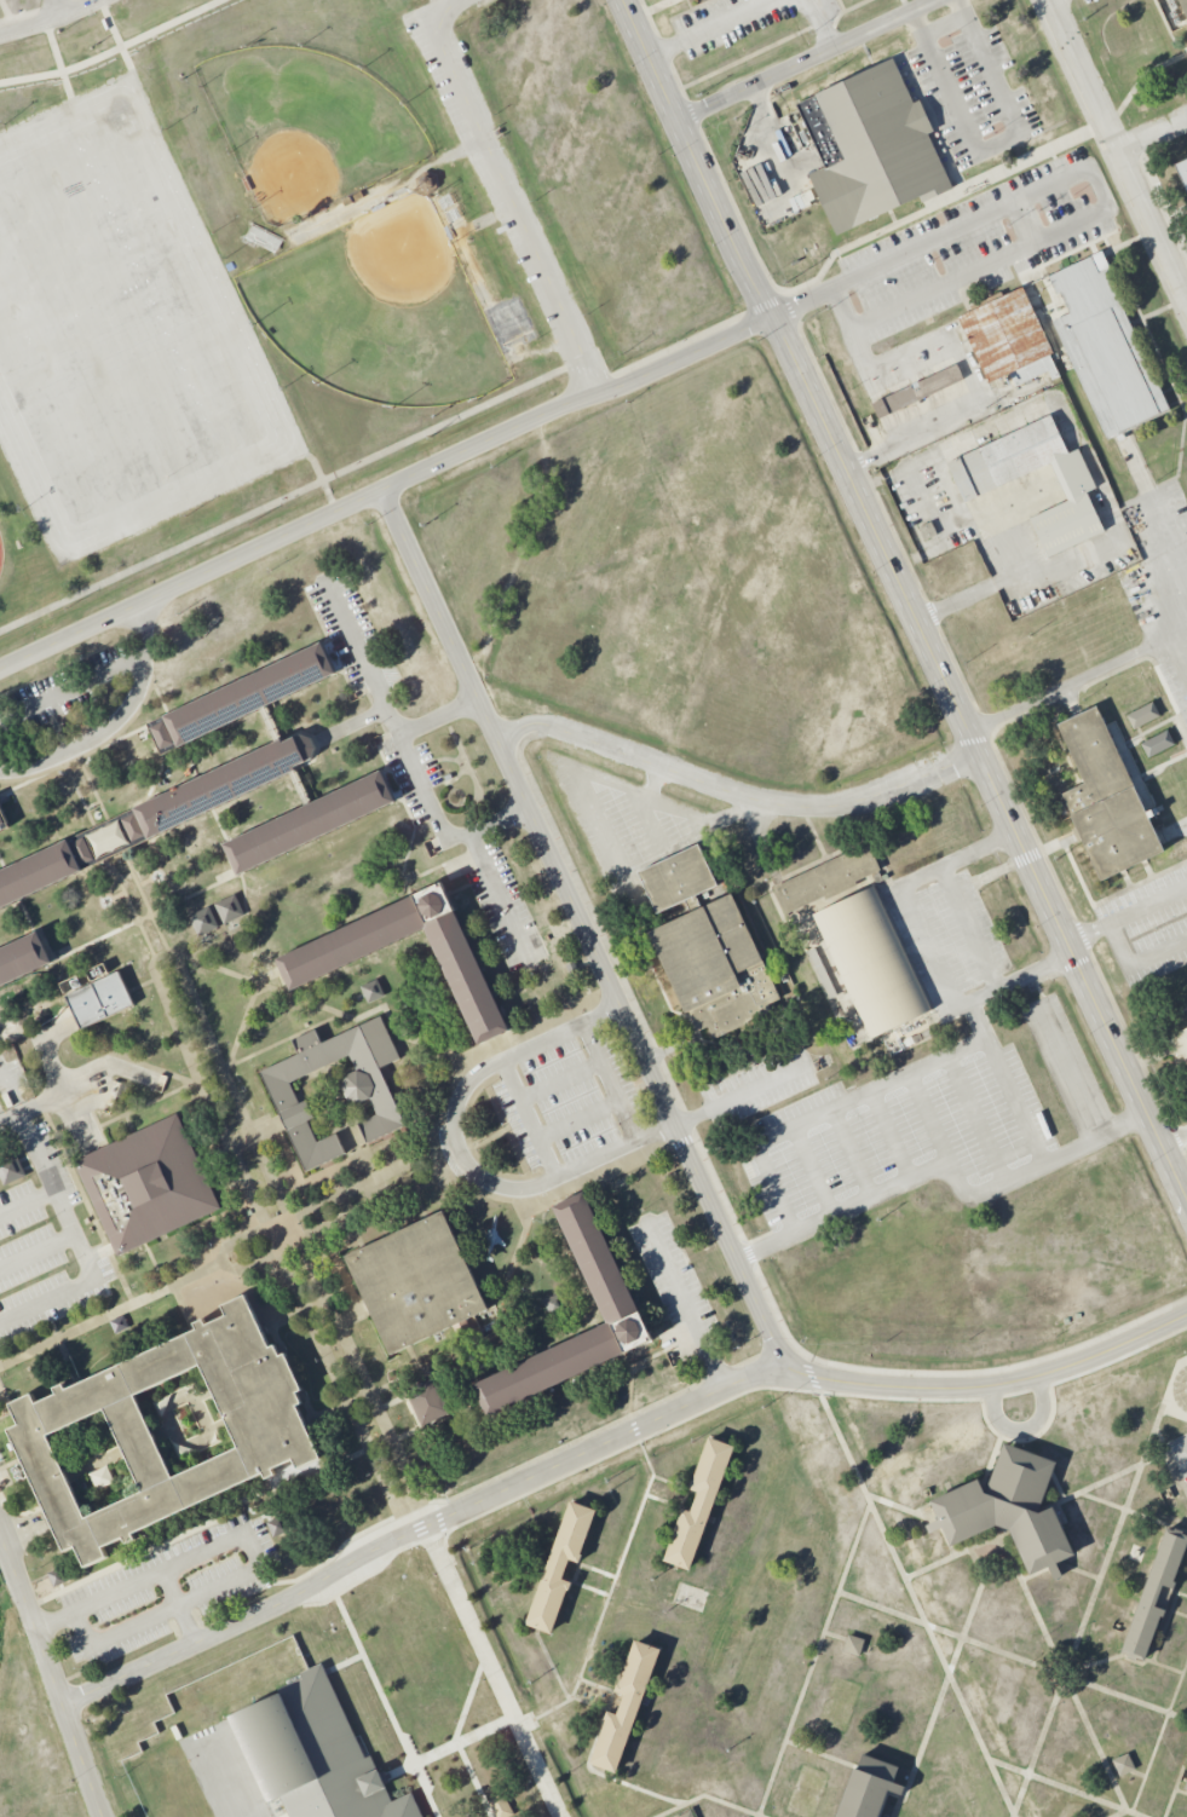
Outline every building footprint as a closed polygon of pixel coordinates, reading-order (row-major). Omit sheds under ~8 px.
[(797,104),(826,167),(809,174),(839,236),(921,198),(924,204),(955,191),(928,132),(938,128),(923,98),(915,102),(895,58),(797,104)] [(1176,166),(1186,190),(1186,160),(1176,166)] [(414,191),(434,195),(437,178),(417,175),(414,191)] [(1050,277),(1068,315),(1051,322),(1107,439),(1171,408),(1097,254),(1050,277)] [(957,318),(1024,288),(1053,352),(1049,353),(1059,375),(1051,379),(1048,371),(1015,386),(1009,375),(987,385),(957,318)] [(871,403),(878,419),(966,380),(958,364),(871,403)] [(947,462),(964,501),(1050,465),(1067,501),(1030,517),(1048,556),(1105,531),(1088,492),(1096,488),(1081,449),(1068,455),(1051,417),(947,462)] [(937,534),(931,522),(919,527),(924,540),(937,534)] [(148,725),(162,755),(335,673),(321,642),(148,725)] [(1132,728),(1160,718),(1154,703),(1126,713),(1132,728)] [(1100,879),(1164,850),(1099,709),(1060,727),(1085,783),(1061,795),(1100,879)] [(1147,757),(1175,746),(1169,730),(1141,742),(1147,757)] [(295,769),(0,909),(0,871),(281,739),(283,742),(294,737),(300,734),(310,738),(315,746),(311,758),(294,766),(295,769)] [(223,844),(238,875),(394,802),(380,771),(223,844)] [(8,829),(0,833),(0,810),(8,829)] [(639,872),(698,844),(718,884),(695,895),(701,907),(732,893),(780,998),(747,1019),(743,1025),(714,1039),(708,1026),(695,1031),(649,933),(690,912),(685,900),(657,912),(639,872)] [(773,888),(868,844),(880,870),(866,877),(855,882),(855,884),(825,900),(824,896),(785,913),(773,888)] [(276,959),(440,883),(509,1029),(478,1044),(425,928),(290,990),(276,959)] [(811,915),(874,886),(932,1009),(870,1038),(811,915)] [(224,924),(245,915),(235,894),(215,904),(224,924)] [(189,915),(198,936),(219,928),(210,907),(189,915)] [(52,963),(38,931),(0,949),(0,987),(52,963)] [(65,997),(81,1028),(134,1005),(119,971),(110,976),(67,997),(65,997)] [(384,996),(378,979),(360,986),(367,1003),(384,996)] [(335,1134),(346,1153),(306,1171),(260,1072),(298,1054),(293,1040),(315,1029),(322,1044),(380,1016),(399,1059),(380,1068),(405,1125),(367,1143),(358,1124),(375,1114),(369,1100),(357,1103),(346,1098),(341,1088),(345,1077),(356,1072),(348,1055),(289,1083),(300,1103),(306,1100),(313,1117),(307,1121),(317,1141),(335,1134)] [(1186,1079),(1186,1027),(1168,1036),(1186,1079)] [(74,1161),(178,1114),(220,1207),(119,1256),(74,1161)] [(3,1184),(26,1177),(19,1156),(0,1162),(0,1175),(3,1184)] [(554,1207),(584,1193),(652,1339),(486,1415),(473,1385),(606,1322),(554,1207)] [(346,1257),(443,1211),(489,1308),(473,1315),(390,1356),(346,1257)] [(569,1310),(562,1293),(544,1299),(550,1317),(569,1310)] [(10,1430),(22,1425),(12,1404),(34,1394),(39,1403),(59,1395),(57,1388),(64,1384),(69,1390),(198,1329),(194,1323),(203,1320),(206,1326),(227,1316),(221,1305),(246,1294),(271,1348),(275,1346),(278,1357),(284,1354),(302,1390),(296,1392),(301,1403),(296,1406),(321,1459),(296,1469),(293,1459),(272,1469),(275,1473),(266,1478),(264,1473),(134,1534),(137,1539),(127,1545),(126,1539),(105,1547),(108,1557),(87,1567),(77,1546),(65,1552),(10,1430)] [(407,1391),(434,1377),(451,1413),(421,1425),(407,1391)] [(664,1561),(681,1507),(691,1511),(698,1492),(688,1489),(708,1437),(734,1447),(690,1569),(664,1561)] [(929,1533),(926,1525),(939,1519),(930,1501),(978,1479),(984,1493),(1004,1443),(1056,1463),(1038,1512),(1053,1506),(1073,1554),(1056,1563),(1061,1576),(1054,1580),(1048,1568),(1030,1574),(1009,1530),(1003,1528),(996,1525),(951,1546),(943,1528),(929,1533)] [(526,1623),(571,1501),(597,1510),(578,1562),(567,1562),(563,1579),(571,1582),(553,1634),(526,1623)] [(268,1520),(271,1536),(286,1533),(282,1517),(268,1520)] [(1165,1529),(1186,1537),(1186,1541),(1143,1660),(1124,1654),(1122,1652),(1165,1529)] [(48,1574),(54,1587),(65,1582),(58,1569),(48,1574)] [(860,1656),(865,1639),(847,1634),(843,1651),(860,1656)] [(590,1763),(607,1711),(617,1714),(624,1695),(615,1691),(635,1640),(661,1650),(615,1772),(590,1763)] [(411,1793),(423,1816),(290,1816),(281,1796),(270,1801),(231,1717),(281,1694),(278,1689),(302,1678),(300,1673),(310,1668),(321,1663),(325,1672),(365,1758),(370,1755),(381,1778),(391,1801),(411,1793)] [(888,1790),(879,1816),(835,1816),(853,1767),(857,1770),(858,1766),(863,1754),(899,1766),(893,1782),(905,1787),(903,1795),(888,1790)] [(1135,1770),(1129,1754),(1113,1759),(1119,1776),(1135,1770)] [(513,1815),(508,1816),(496,1816),(486,1801),(503,1793),(513,1815)]
